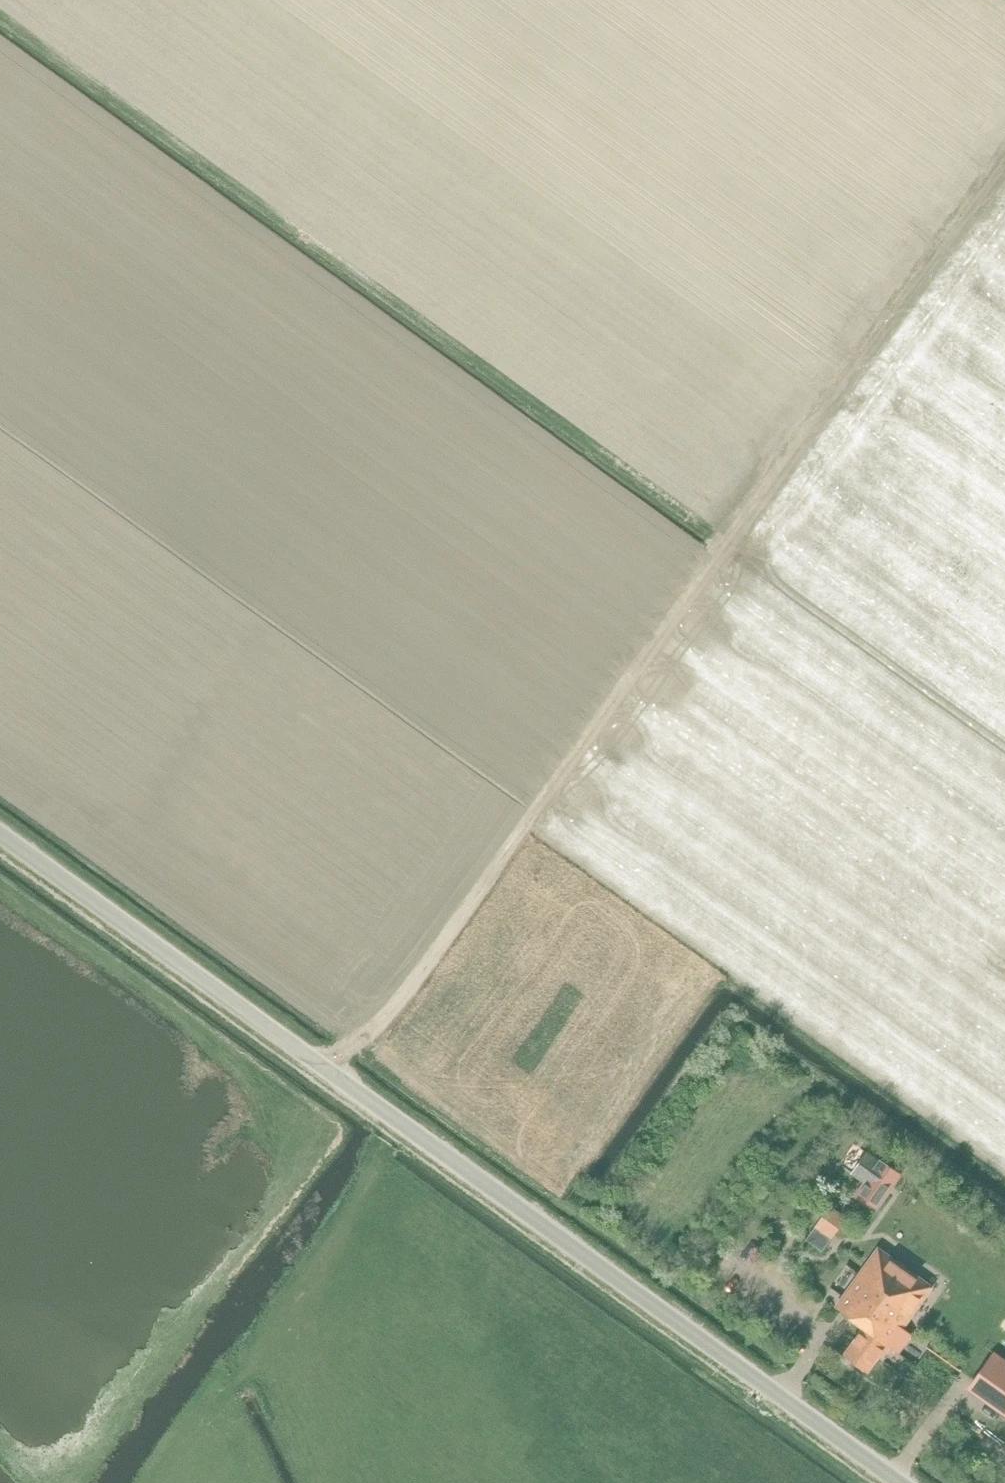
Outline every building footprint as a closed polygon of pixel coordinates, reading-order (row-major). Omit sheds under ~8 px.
[(865,1152),(850,1173),(863,1182),(853,1197),(875,1211),(900,1173),(879,1159),(878,1160),(865,1152)] [(815,1227),(832,1240),(847,1219),(830,1206),(815,1227)] [(756,1234),(750,1243),(761,1250),(767,1242),(756,1234)] [(877,1248),(847,1290),(835,1307),(863,1327),(842,1356),(865,1373),(877,1355),(880,1357),(888,1346),(897,1352),(910,1335),(901,1328),(931,1287),(877,1248)] [(968,1388),(1004,1415),(1004,1365),(992,1355),(972,1382),(971,1380),(969,1382),(971,1383),(968,1388)]
